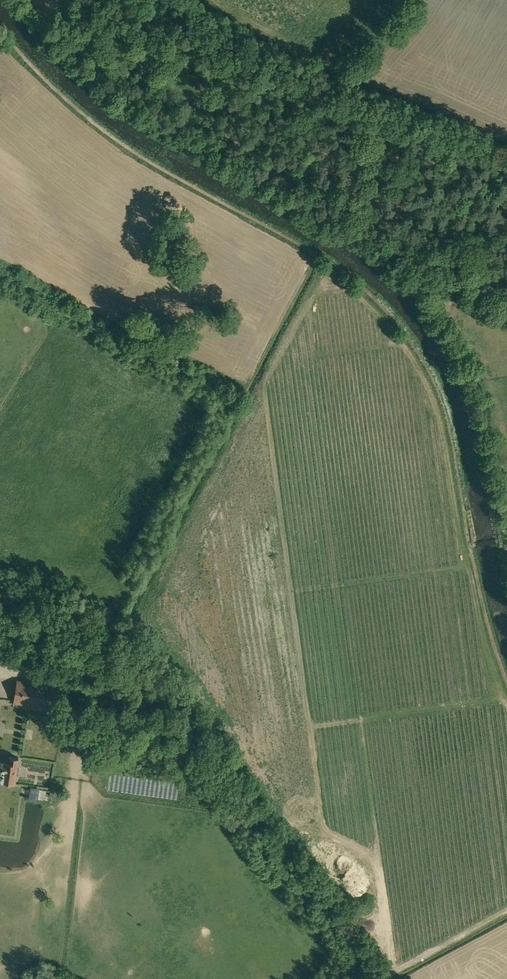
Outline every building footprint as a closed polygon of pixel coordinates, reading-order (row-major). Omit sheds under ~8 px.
[(57,685),(17,680),(14,701),(54,706),(57,685)] [(15,782),(19,758),(6,756),(5,761),(0,760),(0,780),(15,782)]
